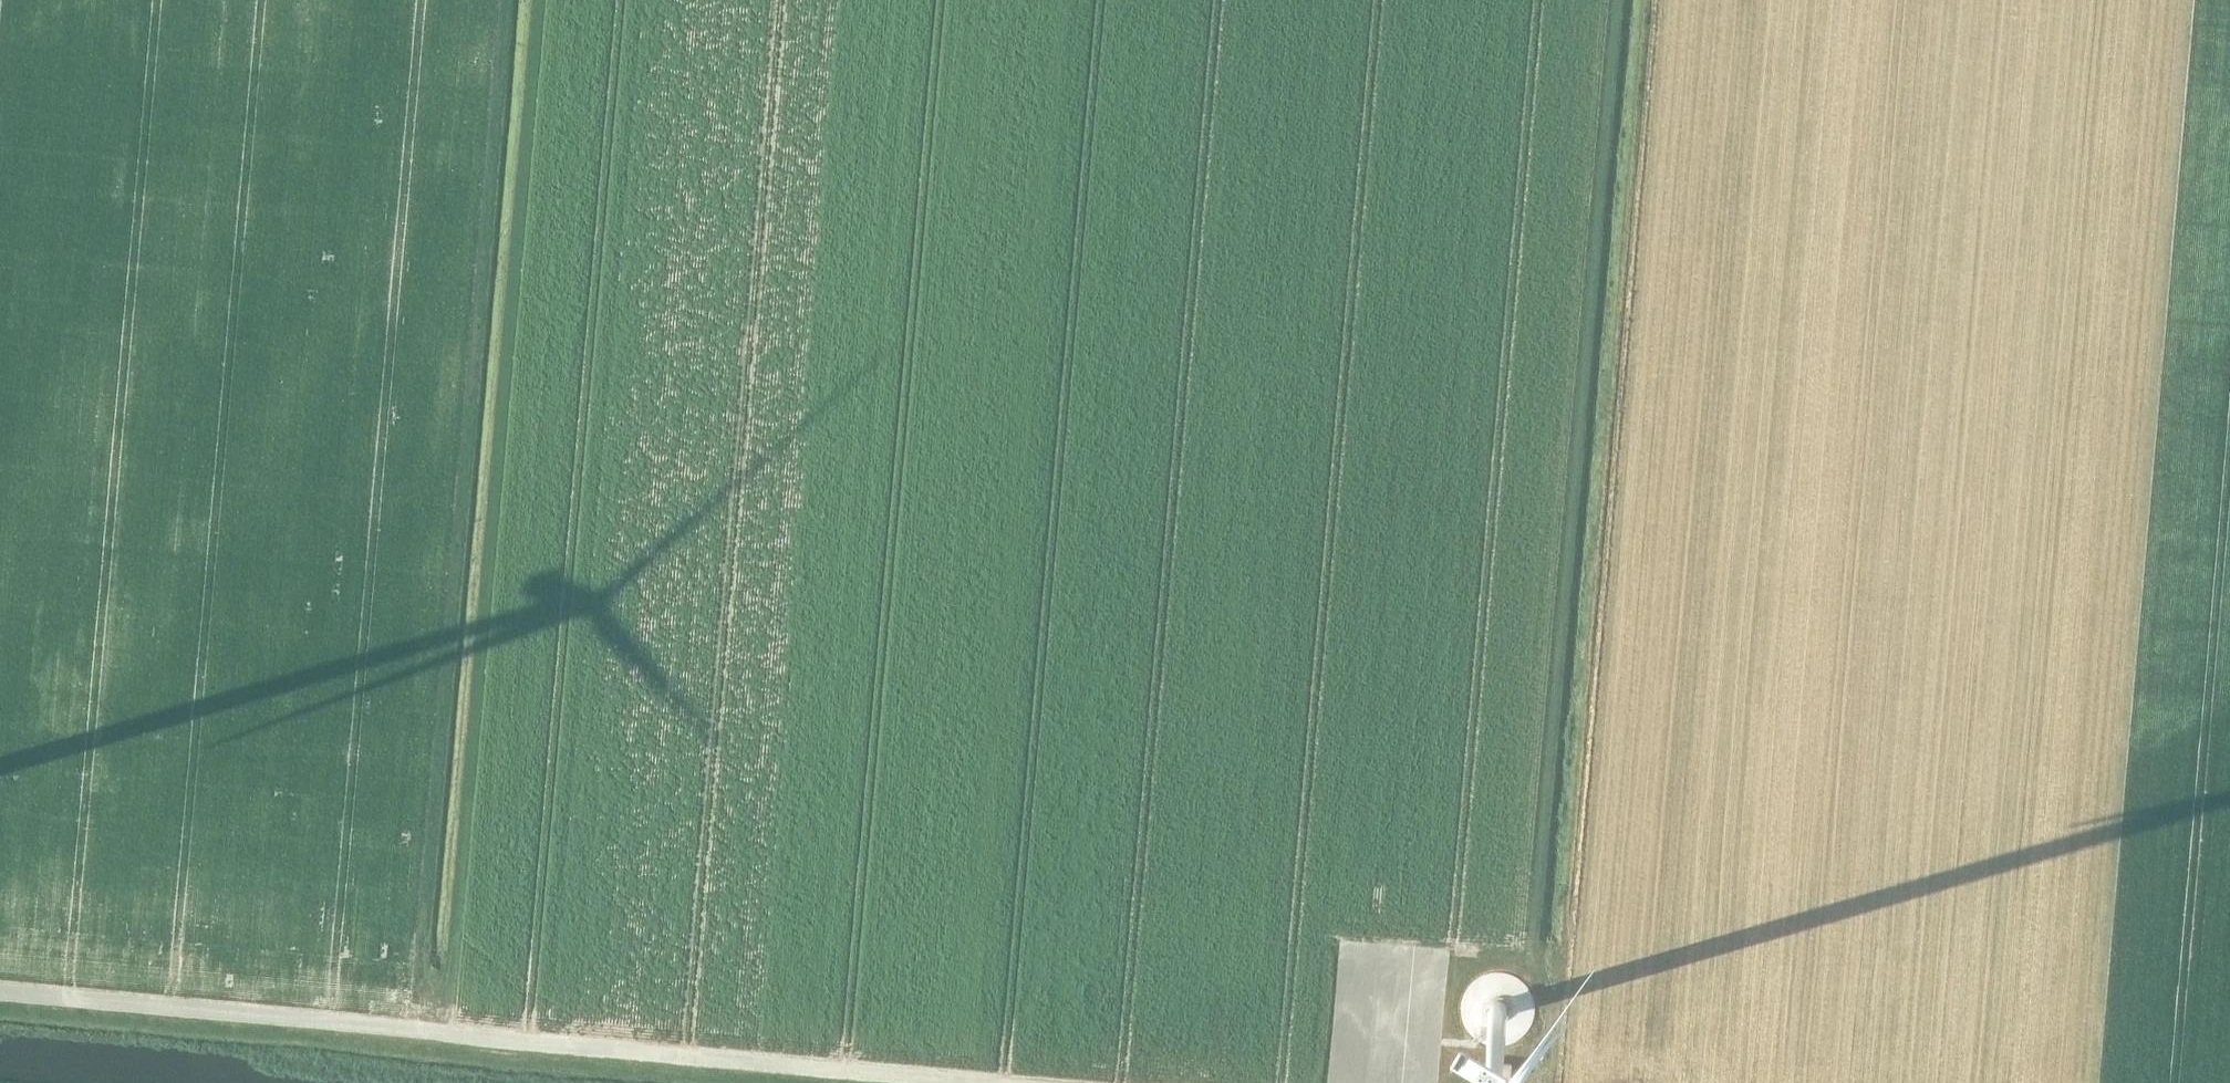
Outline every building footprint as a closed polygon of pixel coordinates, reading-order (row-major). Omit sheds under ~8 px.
[(1485,1010),(1485,1012),(1485,1013),(1485,1014),(1485,1015),(1486,1016),(1486,1017),(1487,1018),(1487,1019),(1488,1020),(1489,1021),(1489,1022),(1490,1022),(1491,1023),(1492,1024),(1493,1024),(1495,1024),(1496,1025),(1497,1025),(1498,1025),(1499,1025),(1500,1025),(1501,1024),(1503,1024),(1504,1024),(1505,1023),(1506,1022),(1507,1022),(1507,1021),(1508,1020),(1509,1019),(1510,1018),(1510,1017),(1510,1016),(1511,1015),(1511,1014),(1511,1013),(1511,1012),(1511,1010),(1511,1009),(1511,1008),(1510,1007),(1510,1006),(1510,1005),(1509,1004),(1508,1003),(1507,1002),(1507,1001),(1506,1001),(1505,1000),(1504,1000),(1503,999),(1501,999),(1500,999),(1499,998),(1498,998),(1497,998),(1496,999),(1495,999),(1493,999),(1492,1000),(1491,1000),(1490,1001),(1489,1001),(1489,1002),(1488,1003),(1487,1004),(1487,1005),(1486,1006),(1486,1007),(1485,1008),(1485,1009),(1485,1010)] [(1484,1062),(1483,1076),(1509,1079),(1511,1065),(1484,1062)]
